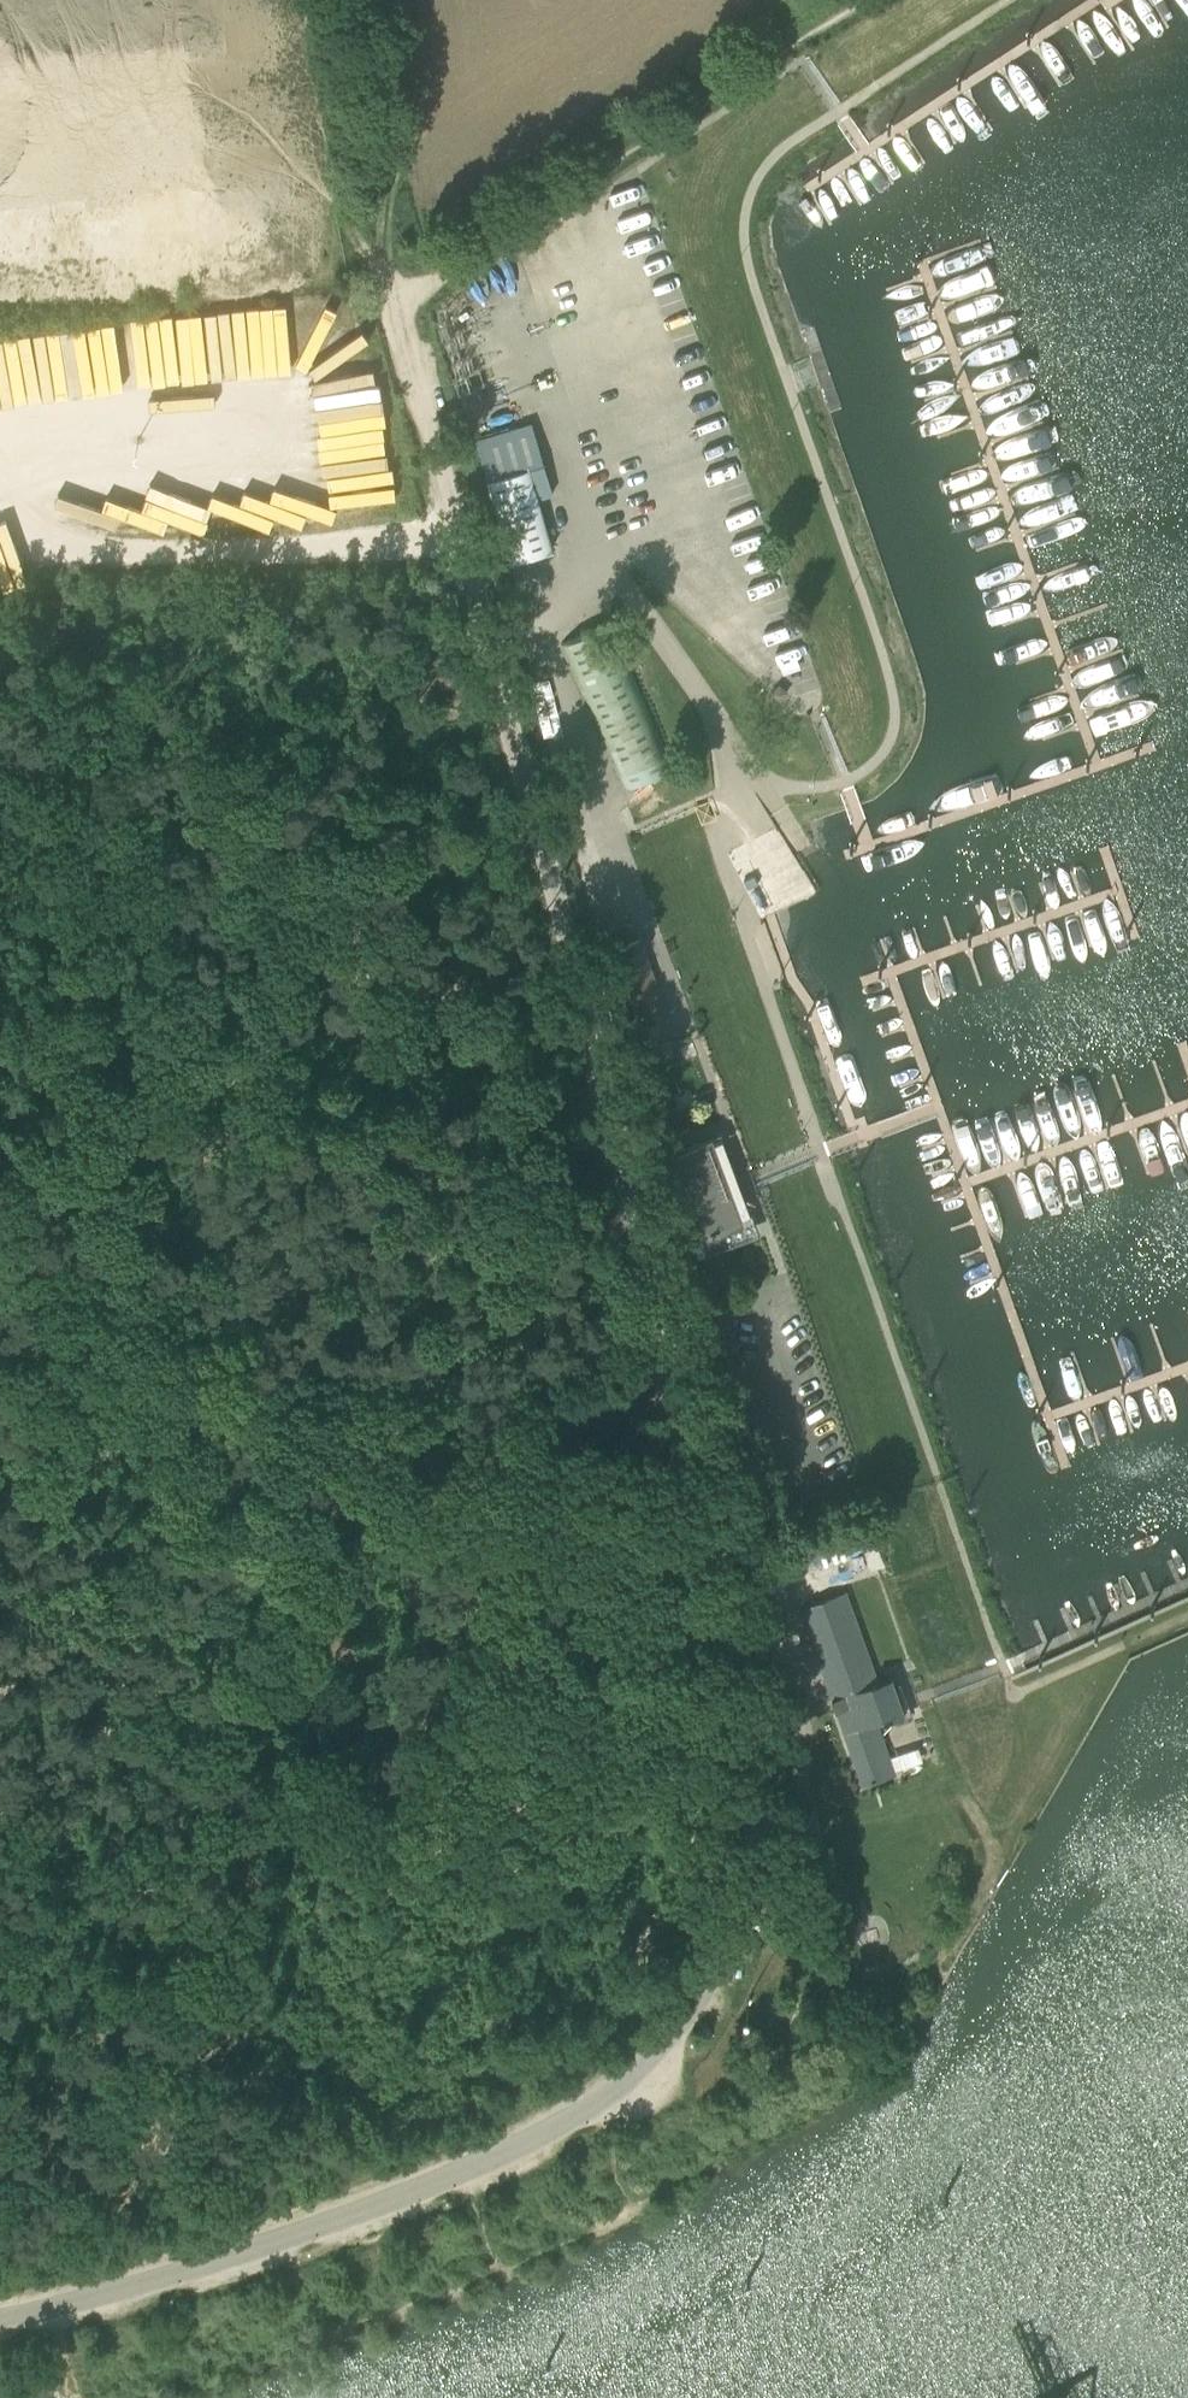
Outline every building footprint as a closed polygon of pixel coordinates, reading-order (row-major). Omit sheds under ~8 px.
[(557,580),(533,499),(497,509),(520,590),(557,580)] [(673,764),(609,622),(561,644),(624,786),(673,764)] [(644,1022),(667,1014),(640,940),(617,948),(644,1022)] [(664,1140),(658,1125),(643,1130),(649,1145),(664,1140)] [(662,1159),(694,1244),(696,1249),(746,1231),(725,1172),(730,1170),(723,1151),(718,1153),(713,1140),(662,1159)] [(878,1681),(878,1680),(869,1654),(846,1591),(803,1606),(863,1784),(896,1773),(877,1721),(905,1712),(892,1676),(878,1681)]
